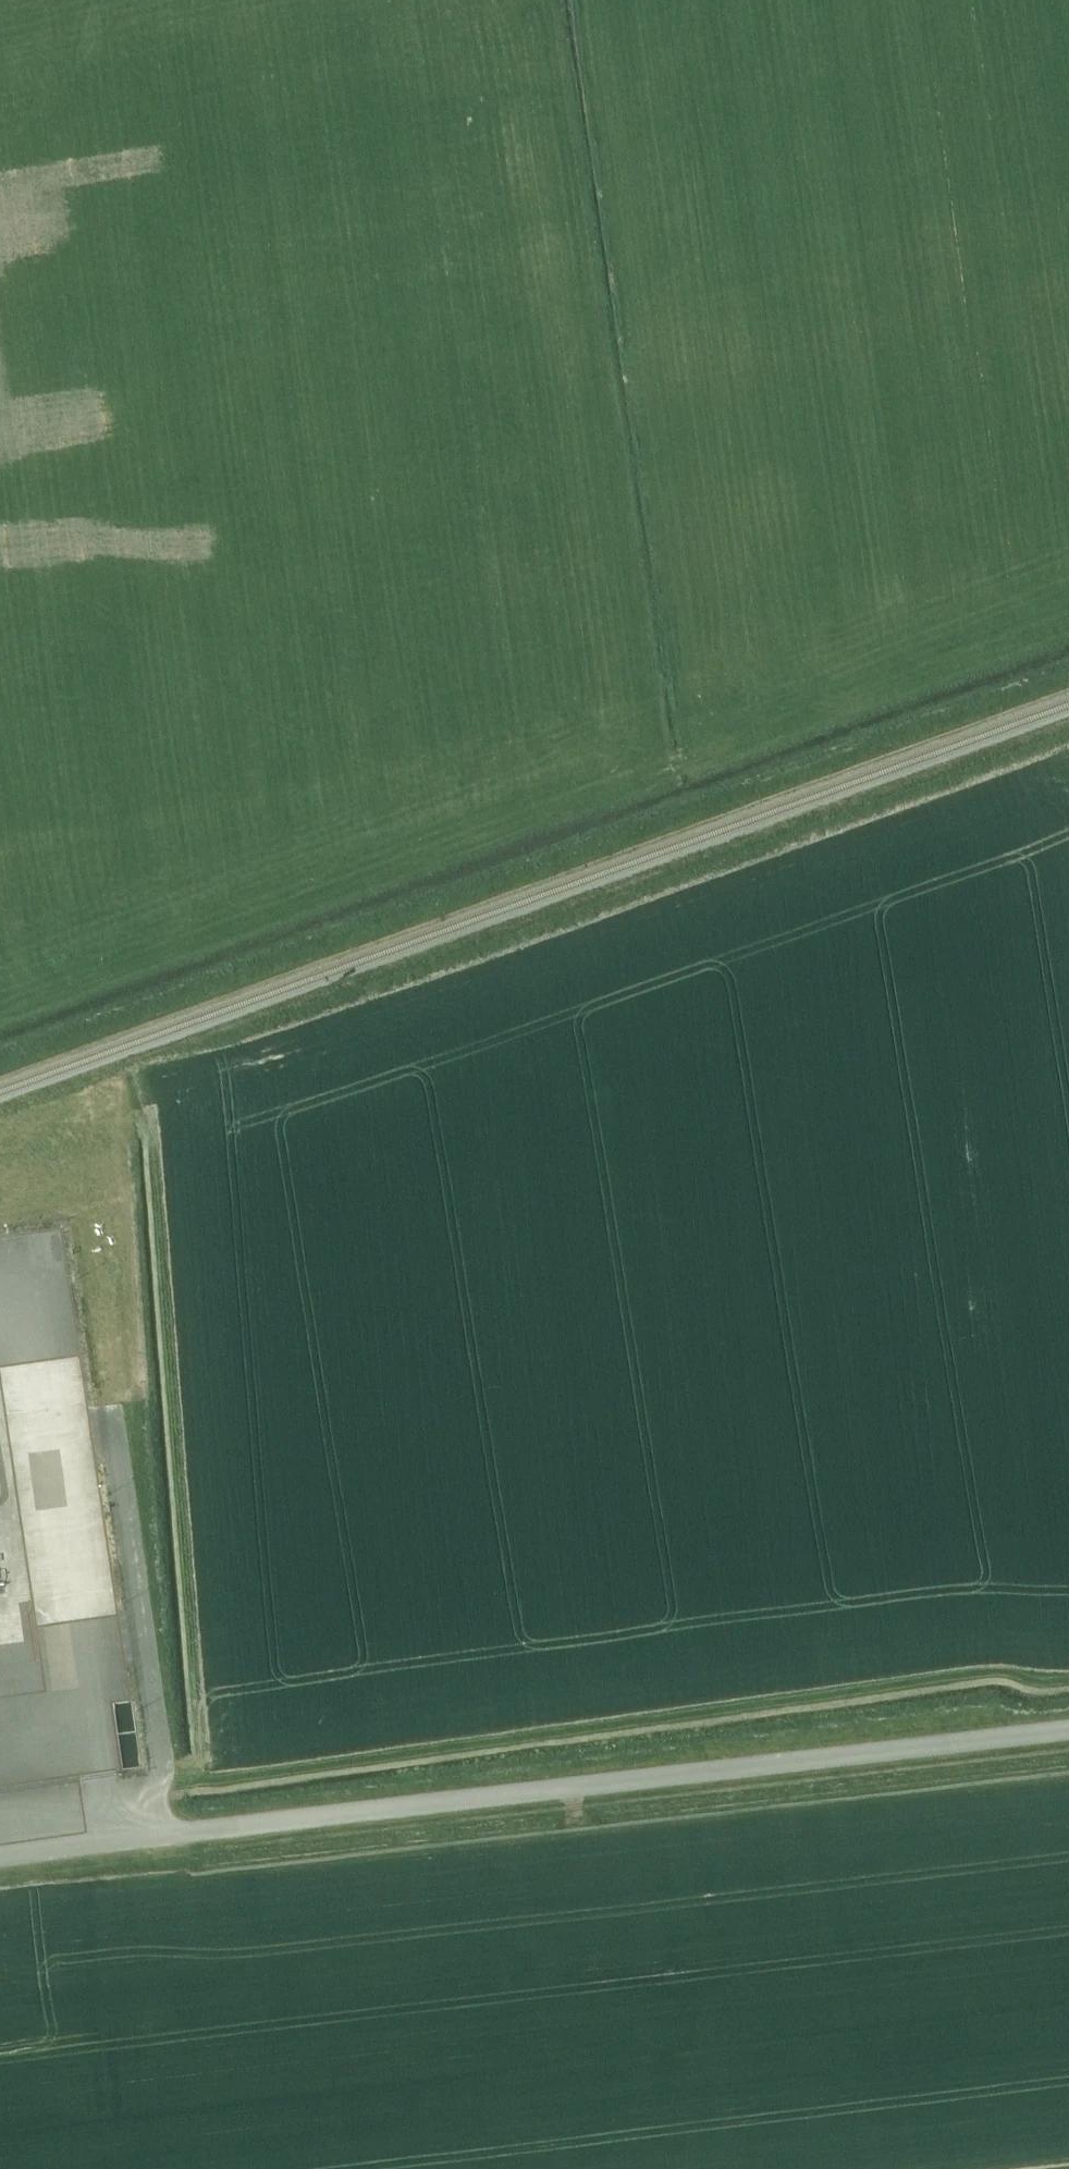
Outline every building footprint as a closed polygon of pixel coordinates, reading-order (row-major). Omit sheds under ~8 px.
[(57,1598),(38,1600),(44,1648),(61,1653),(50,1658),(49,1657),(46,1670),(53,1687),(82,1683),(80,1664),(86,1643),(90,1643),(93,1630),(101,1627),(96,1617),(120,1614),(118,1598),(112,1599),(110,1586),(101,1567),(71,1558),(70,1562),(52,1571),(42,1568),(38,1581),(57,1578),(55,1586),(42,1582),(39,1584),(70,1593),(73,1599),(62,1596),(57,1598)]
